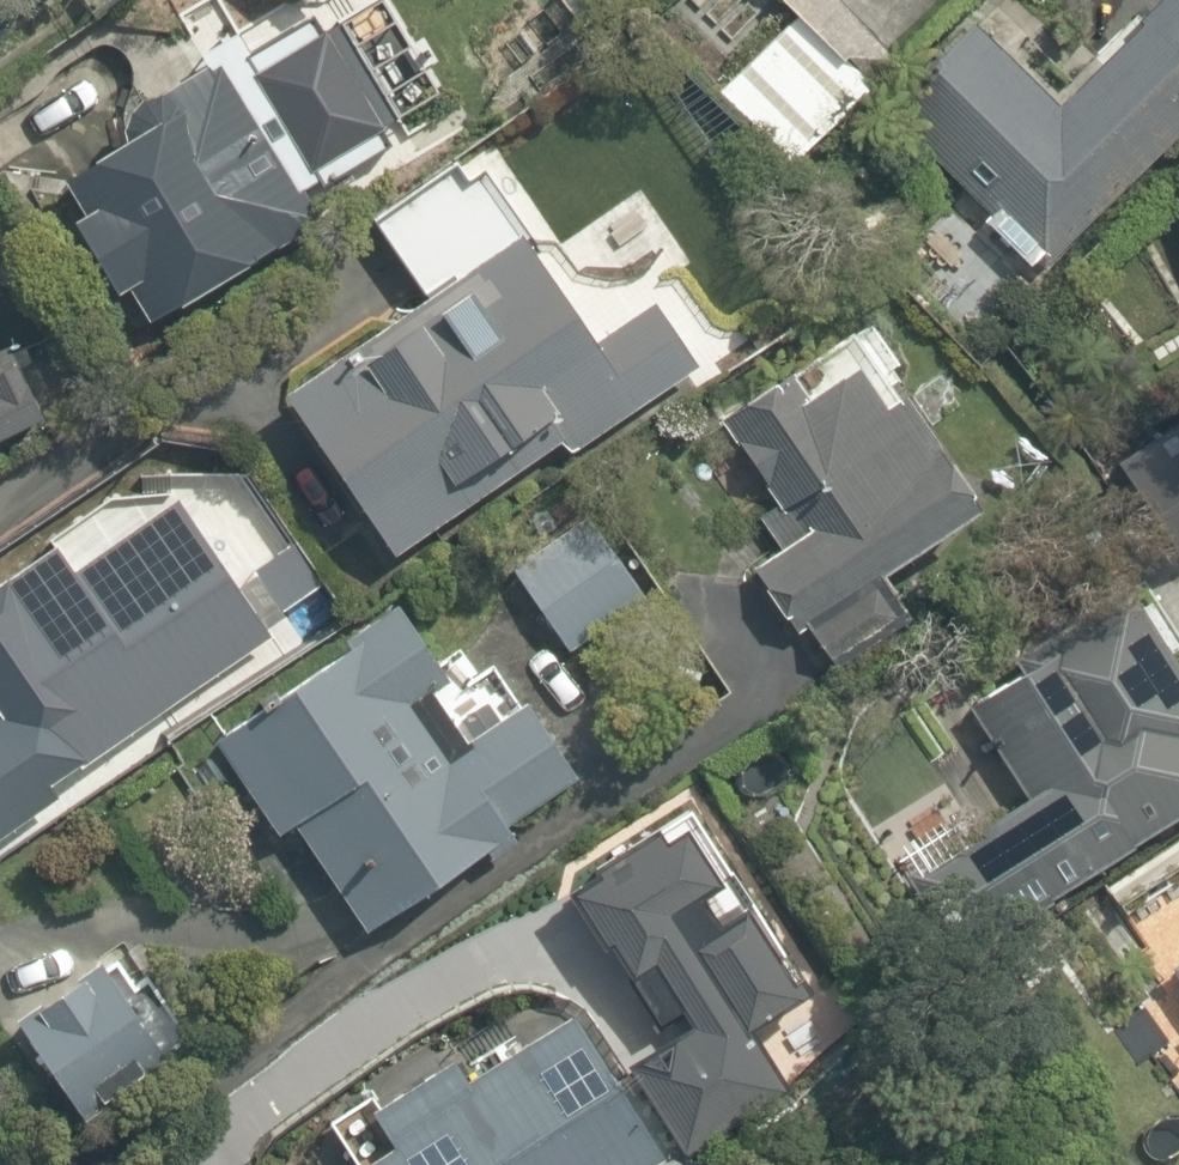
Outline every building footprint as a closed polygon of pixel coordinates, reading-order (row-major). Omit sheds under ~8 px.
[(298,17),(326,0),(288,0),(298,17)] [(777,10),(661,105),(740,198),(854,102),(777,10)] [(974,13),(871,108),(1030,278),(1178,138),(1178,61),(1144,24),(1059,104),(994,34),(974,13)] [(127,297),(150,336),(313,237),(272,169),(344,125),(294,42),(222,86),(209,66),(46,165),(77,216),(46,235),(95,316),(127,297)] [(583,354),(509,244),(263,409),(376,577),(683,371),(644,313),(583,354)] [(839,330),(693,420),(773,551),(734,575),(776,644),(799,630),(824,670),(907,619),(882,579),(962,530),(920,461),(839,330)] [(39,431),(0,353),(0,450),(39,431)] [(1094,457),(1110,512),(1178,491),(1178,460),(1172,434),(1094,457)] [(268,642),(174,506),(32,604),(13,576),(0,584),(0,826),(268,642)] [(645,597),(584,523),(566,538),(551,522),(519,549),(534,567),(510,587),(572,660),(645,597)] [(1030,802),(913,880),(967,960),(1178,819),(1178,660),(1136,596),(967,709),(1030,802)] [(291,830),(362,938),(506,845),(500,836),(569,791),(518,712),(449,757),(373,639),(228,732),(236,745),(214,759),(269,844),(291,830)] [(795,1010),(771,975),(677,834),(560,914),(654,1054),(616,1080),(673,1164),(695,1164),(724,1145),(788,1102),(747,1041),(795,1010)] [(0,1028),(0,1036),(64,1128),(185,1043),(116,946),(0,1028)] [(1170,982),(1178,996),(1178,975),(1170,982)] [(560,1023),(349,1164),(655,1164),(560,1023)]
